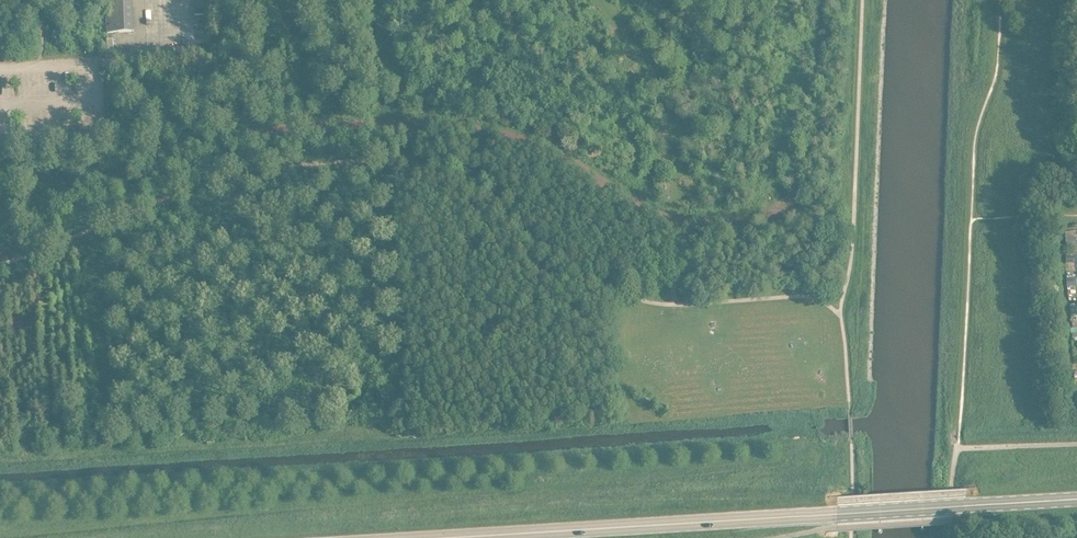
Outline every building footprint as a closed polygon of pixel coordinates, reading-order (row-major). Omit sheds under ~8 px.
[(108,33),(134,31),(133,0),(106,0),(108,33)]
